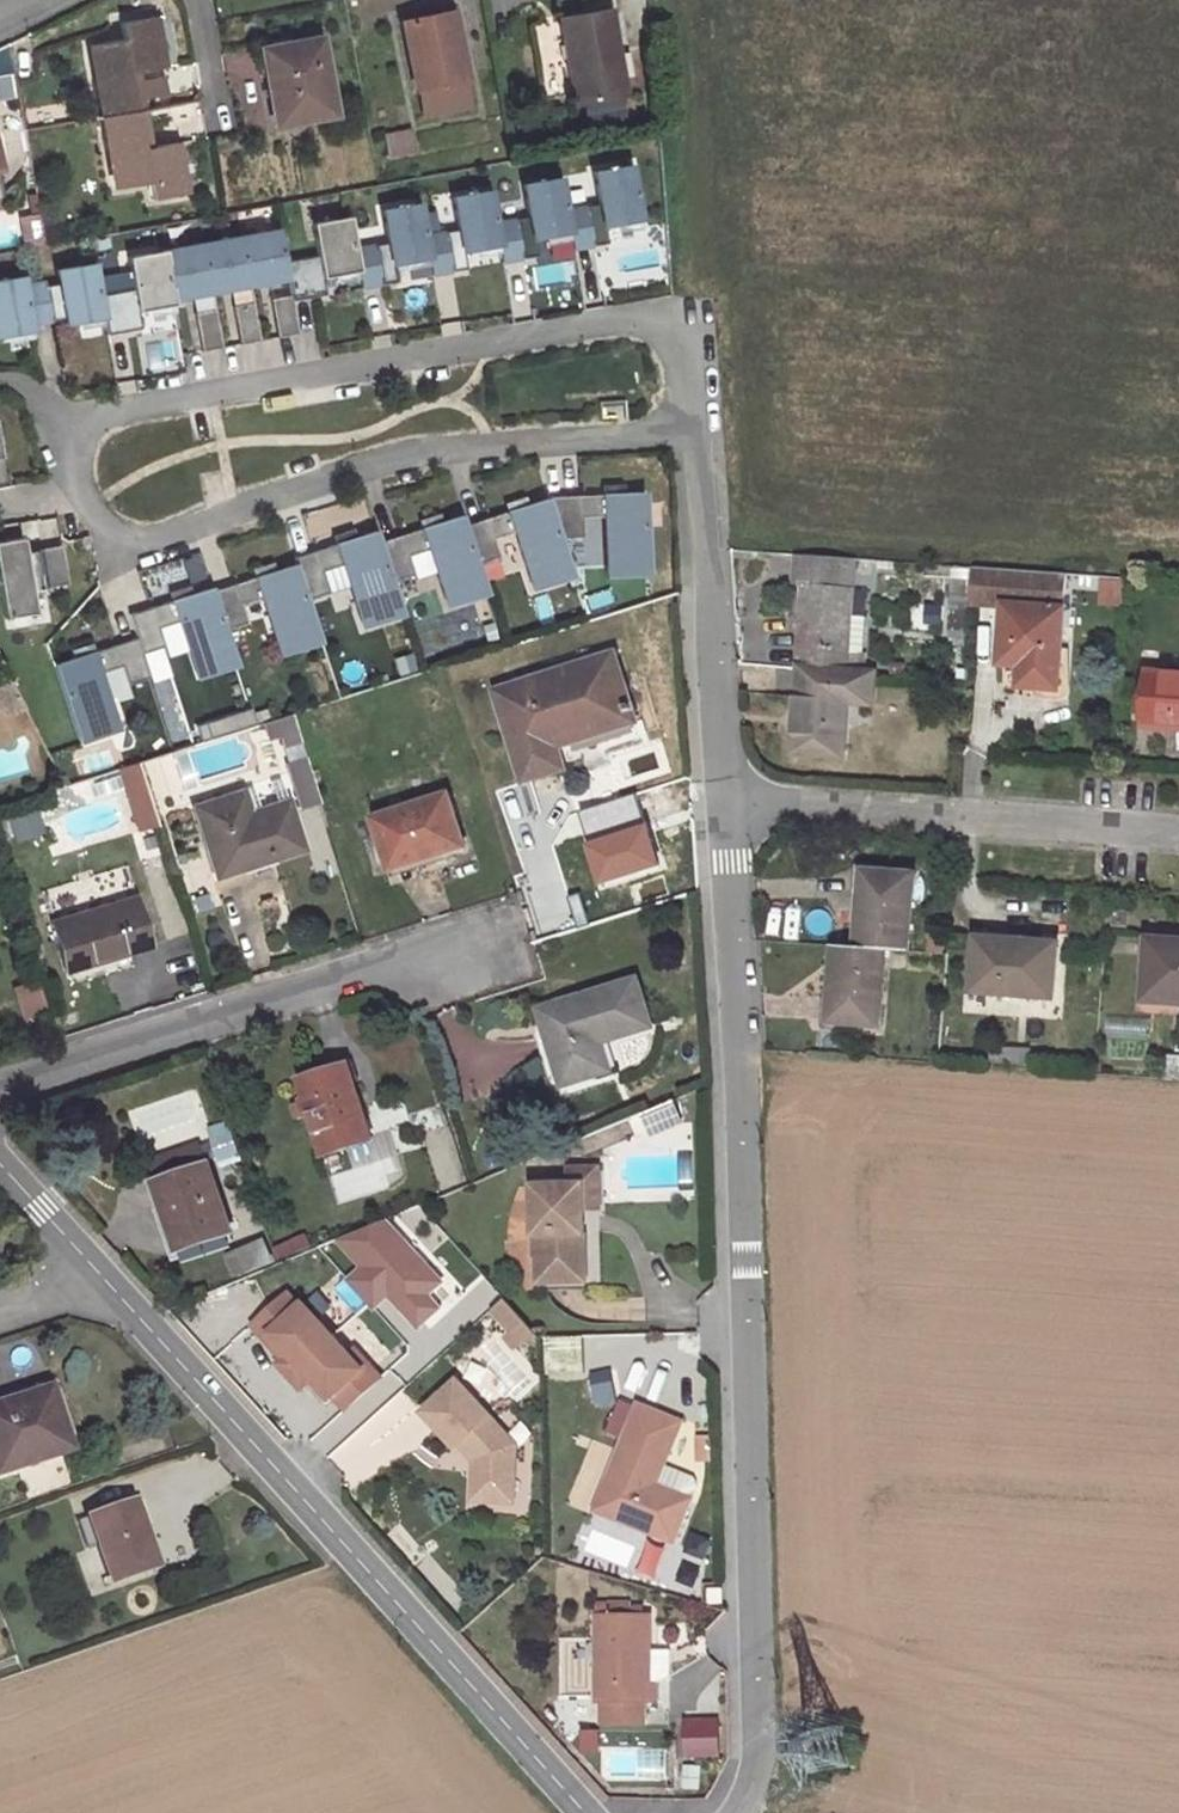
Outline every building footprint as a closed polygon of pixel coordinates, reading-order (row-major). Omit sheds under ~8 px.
[(610,11),(559,20),(567,64),(571,63),(578,103),(626,95),(610,11)] [(451,13),(402,22),(416,91),(418,90),(463,81),(466,81),(451,13)] [(165,15),(154,18),(164,68),(174,66),(165,15)] [(123,39),(89,45),(102,117),(137,111),(130,73),(164,68),(154,18),(121,24),(123,39)] [(319,39),(260,50),(275,126),(334,114),(319,39)] [(163,71),(134,77),(139,104),(168,98),(163,71)] [(463,81),(418,90),(423,114),(467,105),(463,81)] [(102,117),(115,189),(150,183),(152,200),(186,193),(177,143),(144,148),(137,111),(102,117)] [(187,141),(177,143),(186,193),(196,191),(187,141)] [(565,207),(569,228),(572,246),(606,239),(603,222),(640,215),(630,165),(593,172),(598,201),(565,207)] [(495,219),(499,241),(501,258),(535,252),(532,235),(569,228),(565,207),(560,178),(522,185),(527,213),(495,219)] [(424,232),(428,254),(431,271),(465,264),(462,248),(499,241),(495,219),(490,191),(452,198),(457,226),(424,232)] [(353,244),(357,267),(360,284),(394,277),(391,260),(428,254),(424,232),(419,203),(381,211),(386,239),(353,244)] [(39,216),(21,219),(27,250),(45,246),(39,216)] [(289,291),(290,296),(324,290),(321,273),(357,267),(353,244),(348,217),(310,223),(316,251),(283,257),(286,274),(289,291)] [(240,236),(248,281),(286,274),(283,257),(278,229),(240,236)] [(202,243),(210,288),(248,281),(240,236),(202,243)] [(202,243),(164,250),(172,294),(210,288),(202,243)] [(469,265),(501,259),(499,247),(467,253),(469,265)] [(102,312),(105,329),(139,323),(136,306),(173,299),(172,294),(164,250),(126,257),(132,289),(99,295),(102,312)] [(25,285),(30,319),(64,314),(65,318),(102,312),(99,295),(93,263),(56,270),(58,283),(45,285),(44,281),(25,285)] [(31,325),(30,319),(25,285),(23,275),(0,279),(0,330),(31,325)] [(289,291),(269,295),(276,333),(296,329),(290,296),(289,291)] [(251,298),(231,301),(238,340),(258,336),(251,298)] [(213,305),(193,309),(200,347),(220,343),(213,305)] [(546,499),(559,539),(582,538),(582,518),(604,517),(607,577),(648,575),(644,493),(546,498),(546,499)] [(464,526),(477,565),(499,557),(493,539),(514,532),(532,590),(571,577),(559,539),(546,499),(464,526)] [(378,543),(391,581),(416,573),(410,555),(432,548),(450,605),(486,594),(477,565),(464,526),(461,516),(378,543)] [(294,564),(306,599),(327,592),(321,571),(342,564),(362,627),(401,614),(391,581),(378,543),(375,531),(292,557),(294,564)] [(0,540),(0,599),(3,616),(7,615),(7,614),(30,610),(30,612),(34,611),(30,587),(66,581),(59,542),(37,547),(40,563),(25,566),(22,549),(20,536),(0,540)] [(37,547),(22,549),(25,566),(40,563),(37,547)] [(803,584),(851,588),(854,559),(797,554),(795,584),(803,584)] [(212,591),(224,630),(246,623),(240,604),(261,597),(281,655),(319,642),(306,599),(294,564),(212,591)] [(1058,688),(1065,608),(1067,574),(976,568),(973,601),(1005,604),(1000,664),(1031,666),(1030,686),(1058,688)] [(969,579),(953,578),(949,629),(965,630),(969,579)] [(851,588),(803,584),(797,667),(805,668),(865,672),(867,652),(862,652),(846,651),(849,615),(851,588)] [(211,587),(128,614),(136,637),(141,653),(164,645),(158,627),(179,620),(198,678),(236,665),(224,630),(212,591),(211,587)] [(846,651),(862,652),(865,617),(849,615),(846,651)] [(136,637),(53,664),(79,742),(119,729),(100,671),(121,665),(128,683),(148,676),(141,653),(136,637)] [(613,655),(496,691),(524,781),(563,769),(557,747),(634,724),(613,655)] [(797,696),(793,752),(841,756),(846,702),(873,704),(875,673),(865,672),(805,668),(803,697),(797,696)] [(1146,671),(1142,725),(1178,728),(1178,722),(1178,674),(1146,671)] [(0,685),(0,707),(2,711),(10,713),(23,706),(9,680),(0,685)] [(291,713),(265,722),(270,736),(281,732),(285,744),(299,739),(291,713)] [(139,763),(117,769),(134,830),(156,824),(139,763)] [(243,790),(194,805),(217,875),(301,848),(286,800),(250,812),(243,790)] [(448,795),(374,818),(390,870),(465,847),(448,795)] [(912,872),(861,869),(855,946),(884,948),(907,949),(912,872)] [(136,895),(50,920),(66,971),(150,946),(136,895)] [(1017,949),(976,946),(972,991),(1052,997),(1057,943),(1019,941),(1017,949)] [(1149,943),(1144,1000),(1178,1003),(1178,945),(1149,943)] [(833,944),(827,1020),(878,1024),(884,948),(855,946),(833,944)] [(555,1031),(546,1034),(562,1085),(598,1073),(590,1046),(600,1043),(650,1026),(636,979),(546,1007),(555,1031)] [(36,980),(14,987),(23,1016),(46,1009),(36,980)] [(538,1010),(546,1034),(555,1031),(546,1007),(538,1010)] [(590,1046),(598,1073),(608,1070),(600,1043),(590,1046)] [(1030,1048),(990,1046),(989,1061),(1029,1063),(1030,1048)] [(1163,1055),(1161,1072),(1178,1073),(1178,1056),(1163,1055)] [(324,1071),(300,1079),(306,1099),(302,1100),(307,1115),(310,1114),(324,1154),(372,1138),(350,1067),(325,1076),(324,1071)] [(670,1103),(641,1115),(650,1136),(679,1125),(670,1103)] [(153,1158),(161,1179),(205,1164),(198,1143),(153,1158)] [(161,1179),(158,1180),(167,1203),(161,1205),(175,1243),(229,1226),(208,1163),(205,1164),(161,1179)] [(580,1189),(581,1213),(597,1212),(595,1171),(563,1173),(563,1190),(580,1189)] [(537,1239),(540,1287),(585,1284),(581,1213),(580,1189),(563,1190),(531,1192),(533,1239),(537,1239)] [(229,1226),(175,1243),(179,1256),(233,1238),(229,1226)] [(298,1308),(286,1295),(250,1327),(263,1341),(269,1336),(287,1356),(281,1361),(304,1386),(310,1381),(328,1402),(332,1398),(344,1412),(380,1379),(367,1365),(361,1370),(301,1305),(298,1308)] [(514,1447),(457,1383),(422,1414),(454,1449),(458,1446),(475,1464),(473,1492),(490,1492),(489,1504),(511,1506),(514,1447)] [(0,1404),(0,1475),(72,1452),(51,1388),(0,1404)] [(638,1408),(595,1514),(673,1546),(686,1512),(661,1502),(655,1489),(680,1425),(638,1408)] [(661,1502),(686,1512),(690,1503),(655,1489),(661,1502)] [(473,1504),(489,1504),(490,1492),(473,1492),(473,1504)] [(129,1501),(86,1516),(110,1585),(157,1568),(143,1526),(139,1526),(129,1501)] [(710,1593),(710,1606),(722,1606),(721,1592),(710,1593)] [(596,1619),(594,1706),(599,1706),(642,1706),(654,1706),(654,1687),(647,1687),(648,1620),(596,1619)] [(642,1706),(599,1706),(599,1727),(642,1727),(642,1706)] [(684,1718),(686,1758),(722,1756),(720,1716),(684,1718)]
